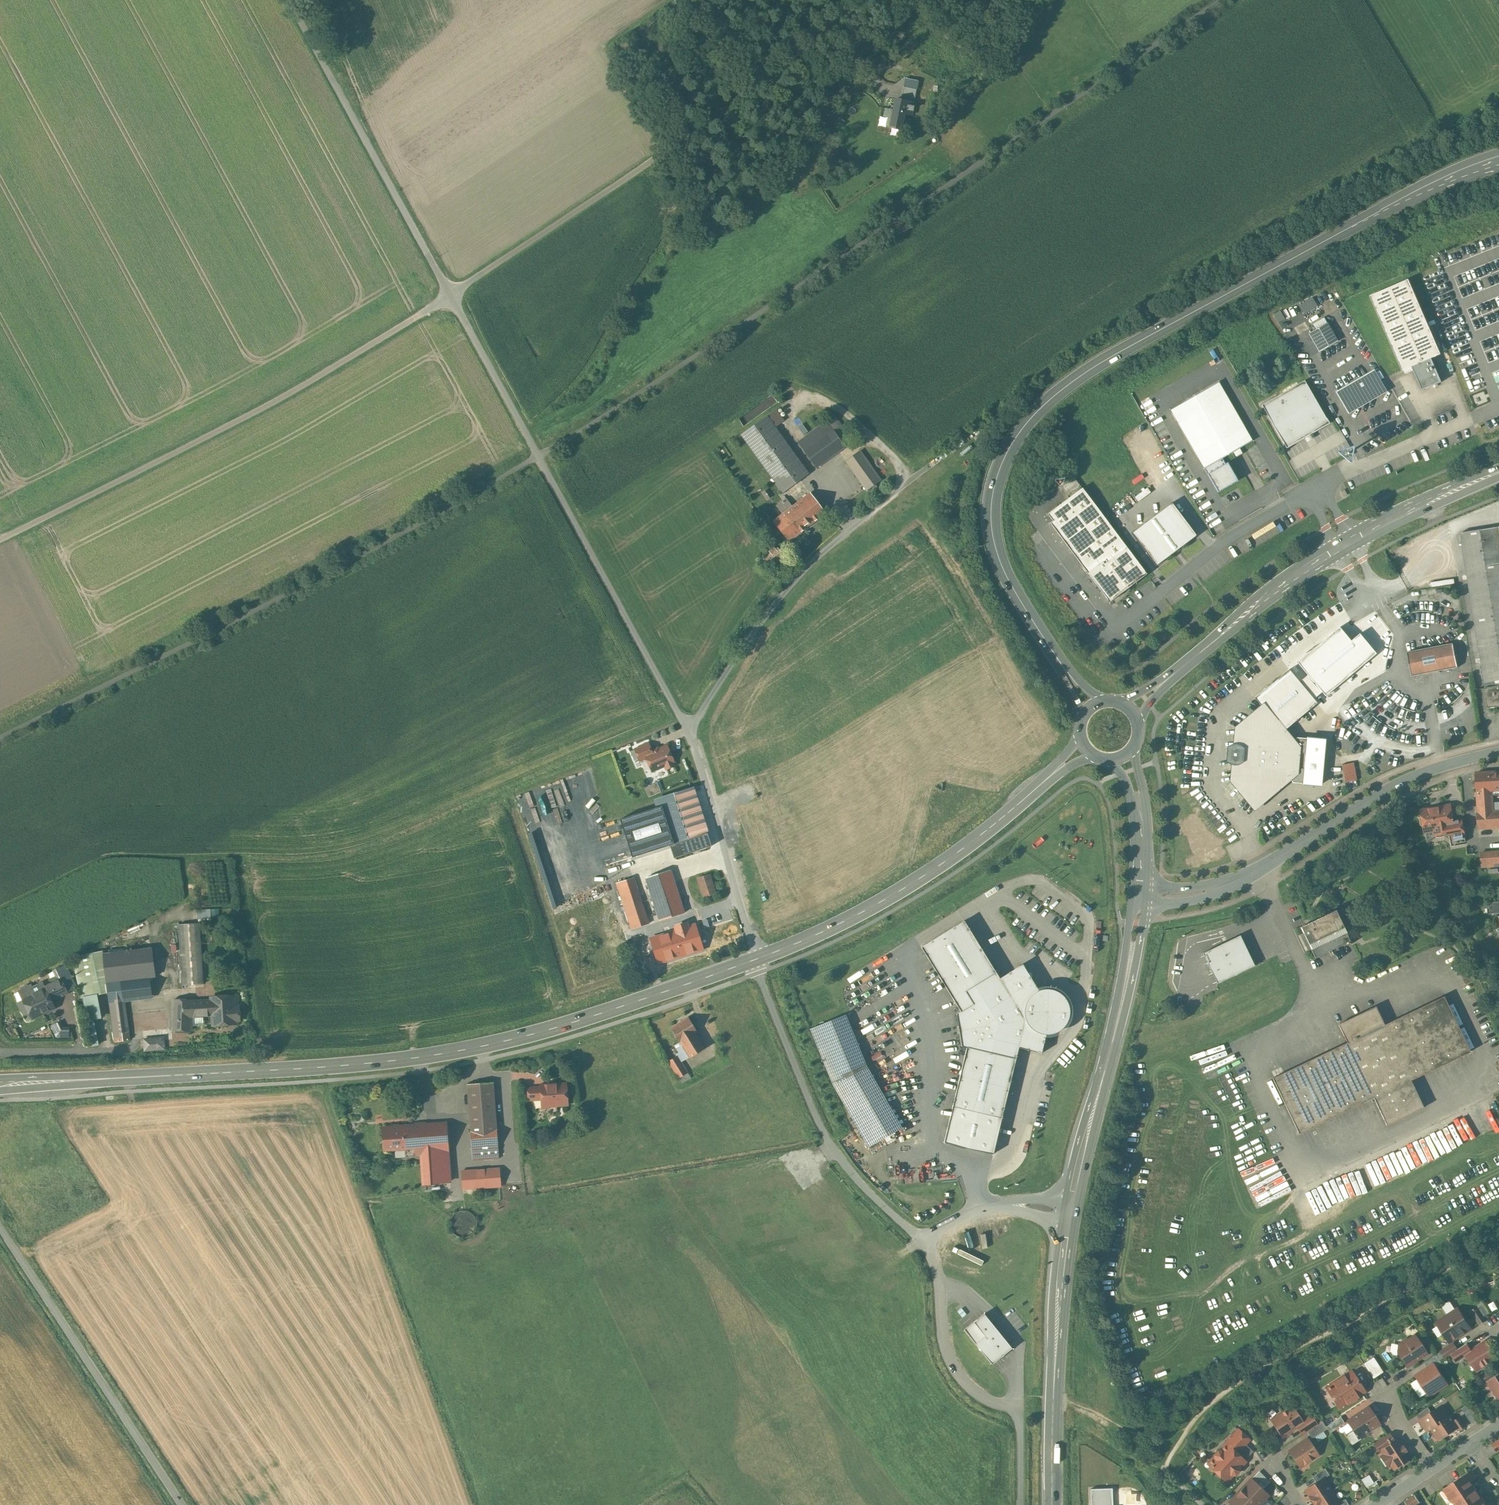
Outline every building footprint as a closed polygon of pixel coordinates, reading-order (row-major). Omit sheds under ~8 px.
[(910,109),(887,104),(882,130),(904,135),(910,109)] [(837,151),(824,142),(818,151),(832,159),(837,151)] [(1408,280),(1370,295),(1402,371),(1412,367),(1431,358),(1440,354),(1408,280)] [(1312,298),(1300,305),(1305,314),(1317,306),(1312,298)] [(1324,318),(1313,324),(1316,330),(1327,324),(1324,318)] [(1337,341),(1327,324),(1316,330),(1309,334),(1319,351),(1337,341)] [(1431,358),(1412,367),(1422,390),(1442,381),(1431,358)] [(1374,370),(1336,392),(1348,412),(1386,391),(1374,370)] [(1303,380),(1260,404),(1285,447),(1328,423),(1303,380)] [(1218,382),(1170,409),(1217,492),(1238,480),(1227,461),(1224,463),(1221,458),(1251,441),(1218,382)] [(775,409),(740,434),(782,492),(808,474),(777,431),(786,425),(775,409)] [(836,416),(799,441),(818,468),(846,449),(838,437),(847,431),(836,416)] [(861,451),(845,462),(864,491),(881,480),(861,451)] [(1069,496),(1046,513),(1051,520),(1048,523),(1109,602),(1147,573),(1074,478),(1062,487),(1069,496)] [(771,496),(766,489),(762,492),(767,499),(771,496)] [(796,503),(811,523),(825,513),(810,492),(796,503)] [(782,513),(792,506),(785,497),(775,506),(780,512),(781,512),(782,513)] [(811,523),(796,503),(792,506),(782,513),(772,520),(788,541),(811,523)] [(1196,535),(1172,503),(1131,533),(1156,566),(1196,535)] [(1459,533),(1484,687),(1498,685),(1498,527),(1459,533)] [(1371,619),(1362,622),(1365,631),(1374,627),(1371,619)] [(1451,643),(1405,652),(1410,677),(1456,668),(1451,643)] [(1237,655),(1242,666),(1251,661),(1246,650),(1237,655)] [(1277,719),(1285,729),(1317,703),(1313,698),(1300,681),(1289,669),(1254,698),(1261,707),(1273,722),(1277,719)] [(1300,681),(1313,698),(1322,691),(1308,675),(1300,681)] [(1484,687),(1488,707),(1498,705),(1498,685),(1484,687)] [(1261,707),(1235,728),(1235,746),(1228,746),(1227,761),(1233,761),(1232,781),(1252,806),(1267,793),(1270,796),(1290,778),(1293,776),(1293,767),(1298,767),(1298,751),(1295,751),(1295,742),(1293,740),(1285,729),(1277,719),(1273,722),(1261,707)] [(1295,742),(1295,751),(1298,751),(1298,767),(1293,767),(1293,776),(1290,778),(1293,783),(1321,785),(1326,740),(1297,737),(1293,740),(1295,742)] [(644,754),(651,751),(648,743),(634,749),(639,760),(646,758),(644,754)] [(651,751),(644,754),(646,758),(652,771),(664,766),(666,769),(674,765),(672,762),(673,762),(666,745),(651,751)] [(1345,782),(1357,780),(1354,763),(1343,765),(1345,782)] [(1476,773),(1475,773),(1476,782),(1477,792),(1492,791),(1492,795),(1498,795),(1498,771),(1476,773)] [(649,797),(662,792),(657,782),(645,787),(649,797)] [(693,788),(656,800),(658,807),(670,845),(674,858),(712,846),(707,832),(707,833),(693,788)] [(1477,792),(1478,812),(1477,812),(1478,828),(1498,827),(1498,811),(1493,811),(1492,795),(1492,791),(1477,792)] [(1438,807),(1421,810),(1425,831),(1434,830),(1435,835),(1451,832),(1455,831),(1455,830),(1450,806),(1439,808),(1438,807)] [(670,845),(658,807),(620,819),(632,857),(670,845)] [(1455,831),(1451,832),(1453,844),(1465,841),(1463,829),(1455,830),(1455,831)] [(1498,866),(1498,851),(1480,853),(1481,867),(1498,866)] [(683,912),(669,870),(646,878),(659,920),(683,912)] [(710,874),(697,878),(703,897),(716,893),(710,874)] [(633,877),(616,882),(631,929),(648,923),(633,877)] [(1490,904),(1491,913),(1498,912),(1498,903),(1490,904)] [(1336,909),(1299,927),(1315,957),(1350,940),(1336,909)] [(201,926),(215,925),(214,913),(201,914),(201,926)] [(964,920),(921,947),(960,1011),(956,1014),(958,1025),(956,1026),(957,1034),(959,1035),(961,1046),(966,1047),(952,1105),(1001,1117),(1017,1048),(1041,1053),(1044,1033),(1048,1033),(1054,1033),(1059,1030),(1063,1027),(1066,1023),(1069,1017),(1069,1010),(1068,1004),(1066,998),(1061,994),(1056,990),(1056,987),(1047,985),(1047,988),(1039,990),(1022,963),(999,978),(964,920)] [(651,938),(658,962),(702,948),(703,949),(720,944),(712,922),(688,930),(685,922),(674,925),(676,931),(652,939),(651,938)] [(199,923),(180,924),(184,985),(203,984),(199,923)] [(1240,935),(1202,953),(1213,977),(1217,984),(1255,965),(1252,960),(1240,935)] [(125,1001),(122,981),(149,977),(155,977),(151,948),(103,954),(108,993),(109,1003),(110,1002),(125,1001)] [(82,998),(108,993),(103,954),(103,951),(73,957),(82,998)] [(1468,964),(1457,969),(1465,985),(1475,980),(1468,964)] [(149,977),(122,981),(125,1001),(151,998),(149,977)] [(44,989),(46,989),(51,1000),(68,993),(61,979),(44,987),(44,989)] [(51,1000),(46,989),(44,989),(26,998),(35,1017),(44,1013),(44,1011),(54,1006),(51,1000)] [(192,1001),(191,1016),(212,1015),(212,1024),(235,1023),(235,1020),(239,1020),(238,1006),(234,1006),(233,996),(211,997),(211,1000),(192,1001)] [(191,1016),(192,1001),(192,1000),(173,1000),(171,1030),(191,1031),(191,1016)] [(125,1001),(110,1002),(115,1042),(129,1040),(125,1001)] [(1346,1044),(1272,1080),(1298,1134),(1372,1099),(1385,1126),(1422,1109),(1409,1081),(1459,1057),(1432,1002),(1384,1026),(1375,1007),(1337,1026),(1346,1044)] [(838,1017),(809,1028),(817,1046),(845,1036),(838,1017)] [(691,1018),(673,1029),(681,1042),(682,1042),(696,1033),(699,1031),(691,1018)] [(69,1035),(67,1028),(61,1029),(60,1021),(52,1022),(54,1038),(69,1035)] [(696,1033),(682,1042),(691,1057),(706,1049),(696,1033)] [(845,1036),(817,1046),(826,1070),(854,1058),(845,1036)] [(163,1037),(143,1038),(144,1050),(164,1049),(163,1037)] [(681,1062),(677,1055),(669,1060),(681,1081),(691,1075),(683,1061),(681,1062)] [(854,1058),(826,1070),(830,1081),(868,1146),(894,1132),(857,1066),(854,1058)] [(493,1083),(467,1085),(469,1129),(496,1126),(493,1083)] [(565,1084),(541,1085),(541,1089),(542,1098),(542,1101),(547,1105),(566,1104),(565,1084)] [(542,1098),(541,1089),(537,1090),(537,1087),(528,1088),(528,1100),(542,1098)] [(446,1124),(404,1126),(405,1148),(415,1147),(415,1155),(420,1155),(448,1153),(446,1124)] [(405,1148),(404,1126),(382,1127),(383,1149),(405,1148)] [(496,1126),(469,1129),(471,1156),(498,1155),(496,1126)] [(1435,1129),(1403,1142),(1411,1164),(1444,1151),(1435,1129)] [(448,1153),(420,1155),(421,1178),(449,1176),(448,1153)] [(497,1168),(460,1172),(462,1190),(499,1187),(497,1168)] [(453,1217),(452,1218),(450,1223),(450,1228),(451,1231),(453,1234),(456,1236),(459,1238),(463,1239),(467,1239),(470,1237),(473,1235),(475,1233),(476,1230),(477,1226),(477,1224),(476,1220),(475,1218),(473,1216),(470,1214),(467,1212),(465,1212),(462,1212),(460,1212),(457,1213),(455,1215),(453,1217)] [(1485,1319),(1477,1307),(1471,1311),(1479,1324),(1485,1319)] [(1447,1316),(1460,1335),(1470,1328),(1457,1308),(1457,1309),(1447,1316)] [(978,1317),(964,1329),(992,1364),(1006,1352),(1012,1347),(984,1312),(978,1317)] [(1460,1335),(1447,1316),(1437,1322),(1436,1323),(1449,1342),(1460,1335)] [(1418,1342),(1414,1336),(1407,1340),(1406,1339),(1399,1344),(1397,1351),(1399,1355),(1402,1359),(1406,1365),(1413,1360),(1414,1361),(1425,1353),(1421,1347),(1422,1344),(1421,1342),(1418,1342)] [(1496,1357),(1485,1341),(1471,1350),(1465,1354),(1467,1356),(1476,1370),(1496,1357)] [(1451,1353),(1458,1349),(1454,1343),(1441,1351),(1445,1357),(1451,1353)] [(1465,1354),(1471,1350),(1466,1343),(1458,1349),(1451,1353),(1457,1362),(1467,1356),(1465,1354)] [(1350,1372),(1363,1363),(1354,1350),(1341,1359),(1349,1372),(1350,1372)] [(1434,1363),(1436,1367),(1441,1363),(1435,1354),(1423,1362),(1427,1368),(1434,1363)] [(1372,1357),(1363,1363),(1367,1369),(1372,1366),(1375,1366),(1377,1364),(1372,1357)] [(1434,1363),(1427,1368),(1423,1370),(1416,1375),(1429,1395),(1447,1384),(1436,1367),(1434,1363)] [(1497,1366),(1482,1376),(1487,1383),(1488,1382),(1498,1375),(1498,1368),(1497,1366)] [(1350,1372),(1349,1372),(1325,1388),(1327,1390),(1329,1389),(1330,1390),(1329,1393),(1335,1402),(1338,1403),(1341,1407),(1350,1401),(1353,1401),(1356,1399),(1356,1396),(1363,1392),(1350,1372)] [(1488,1382),(1495,1392),(1496,1391),(1498,1396),(1498,1375),(1488,1382)] [(1427,1431),(1431,1428),(1450,1416),(1442,1405),(1431,1412),(1428,1407),(1416,1415),(1420,1420),(1421,1420),(1422,1423),(1424,1425),(1424,1426),(1427,1431)] [(1291,1406),(1271,1419),(1278,1429),(1280,1428),(1284,1434),(1296,1427),(1296,1426),(1302,1422),(1300,1420),(1291,1406)] [(1368,1407),(1358,1414),(1369,1430),(1379,1424),(1374,1415),(1368,1407)] [(1310,1414),(1300,1420),(1302,1422),(1296,1426),(1296,1427),(1302,1435),(1307,1431),(1317,1425),(1310,1414)] [(1359,1437),(1369,1430),(1358,1414),(1352,1417),(1347,1420),(1353,1430),(1358,1437),(1359,1437)] [(1451,1415),(1450,1416),(1431,1428),(1435,1433),(1438,1433),(1441,1438),(1449,1432),(1457,1427),(1458,1430),(1466,1425),(1460,1417),(1454,1420),(1451,1415)] [(1329,1433),(1344,1423),(1341,1416),(1325,1426),(1327,1429),(1329,1433)] [(1317,1425),(1307,1431),(1312,1438),(1327,1429),(1325,1426),(1322,1421),(1317,1425)] [(1237,1429),(1224,1443),(1226,1445),(1226,1444),(1235,1452),(1247,1439),(1249,1441),(1249,1440),(1237,1429)] [(1360,1439),(1359,1437),(1358,1437),(1353,1430),(1349,1433),(1348,1438),(1352,1444),(1360,1439)] [(1394,1441),(1388,1433),(1373,1443),(1379,1452),(1382,1450),(1381,1449),(1394,1441)] [(1307,1439),(1289,1451),(1298,1465),(1305,1460),(1306,1462),(1318,1454),(1307,1439)] [(1410,1457),(1400,1443),(1397,1443),(1396,1444),(1394,1441),(1381,1449),(1382,1450),(1393,1468),(1410,1457)] [(1226,1445),(1221,1450),(1217,1450),(1213,1454),(1213,1458),(1207,1463),(1226,1481),(1227,1480),(1226,1480),(1231,1474),(1235,1474),(1237,1472),(1239,1470),(1239,1467),(1244,1461),(1244,1462),(1245,1462),(1235,1452),(1226,1444),(1226,1445)] [(1325,1468),(1312,1476),(1316,1482),(1321,1479),(1322,1480),(1329,1475),(1325,1468)] [(1452,1501),(1474,1487),(1470,1481),(1476,1477),(1471,1470),(1444,1488),(1452,1501)] [(1362,1477),(1368,1487),(1375,1483),(1369,1473),(1362,1477)] [(1255,1504),(1258,1504),(1268,1495),(1251,1479),(1245,1485),(1240,1491),(1255,1504)] [(1311,1499),(1313,1502),(1331,1491),(1326,1483),(1324,1483),(1322,1480),(1321,1479),(1316,1482),(1306,1489),(1312,1499),(1311,1499)] [(1483,1499),(1474,1487),(1452,1501),(1455,1504),(1474,1504),(1483,1499)] [(1240,1491),(1234,1496),(1229,1502),(1232,1504),(1255,1504),(1240,1491)] [(1331,1491),(1313,1502),(1315,1504),(1316,1504),(1337,1504),(1338,1504),(1337,1504),(1335,1500),(1336,1498),(1331,1491)] [(1407,1504),(1415,1504),(1419,1502),(1415,1495),(1404,1501),(1407,1504)]
